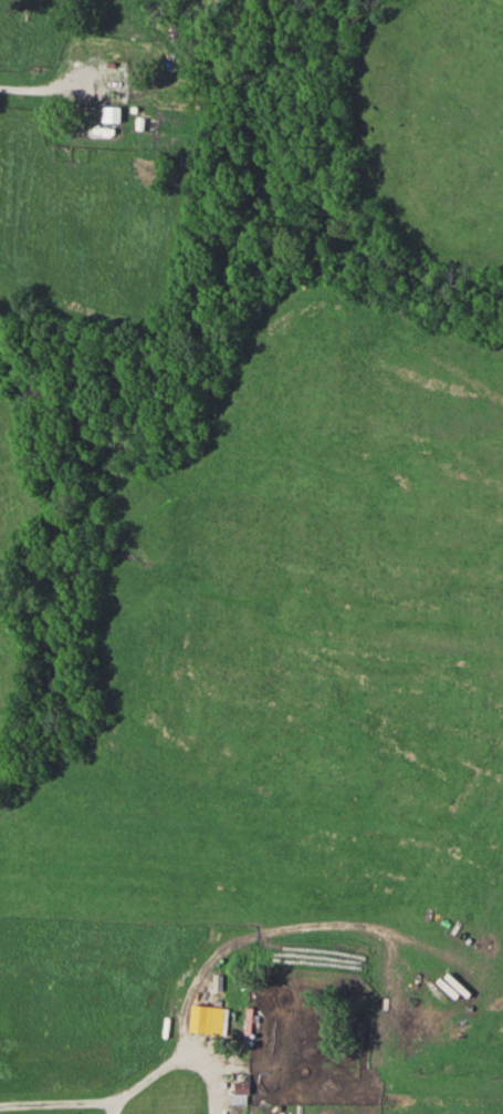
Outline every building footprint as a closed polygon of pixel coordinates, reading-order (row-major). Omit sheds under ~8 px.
[(232,1006),(192,1003),(190,1032),(230,1034),(232,1006)] [(236,1103),(250,1103),(250,1075),(236,1075),(236,1103)]
